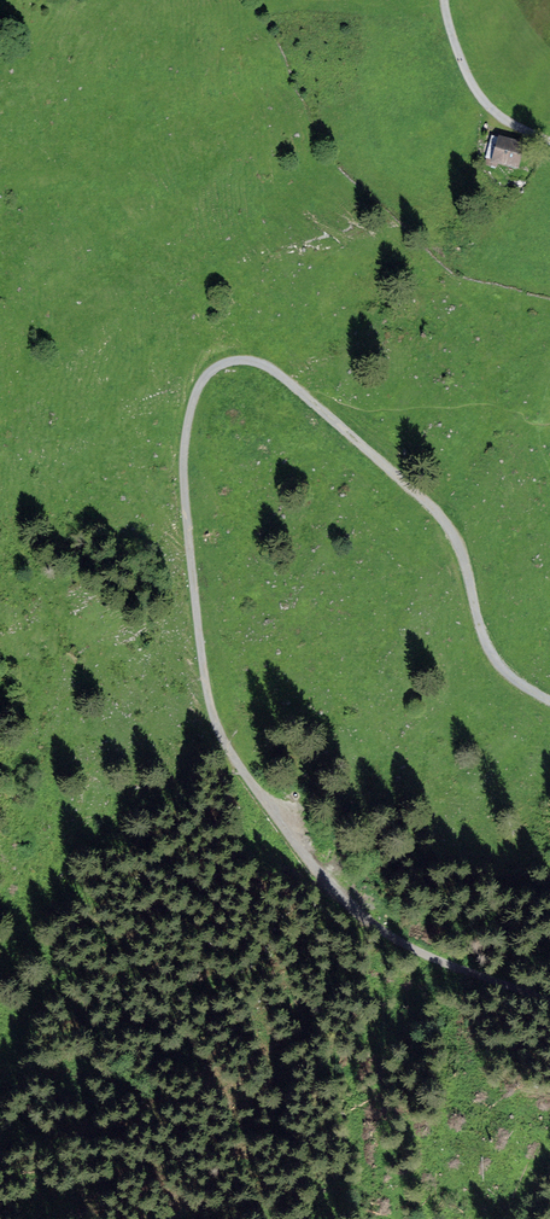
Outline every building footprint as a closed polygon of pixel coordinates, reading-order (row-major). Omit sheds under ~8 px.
[(526,143),(494,136),(489,162),(521,168),(526,143)]
